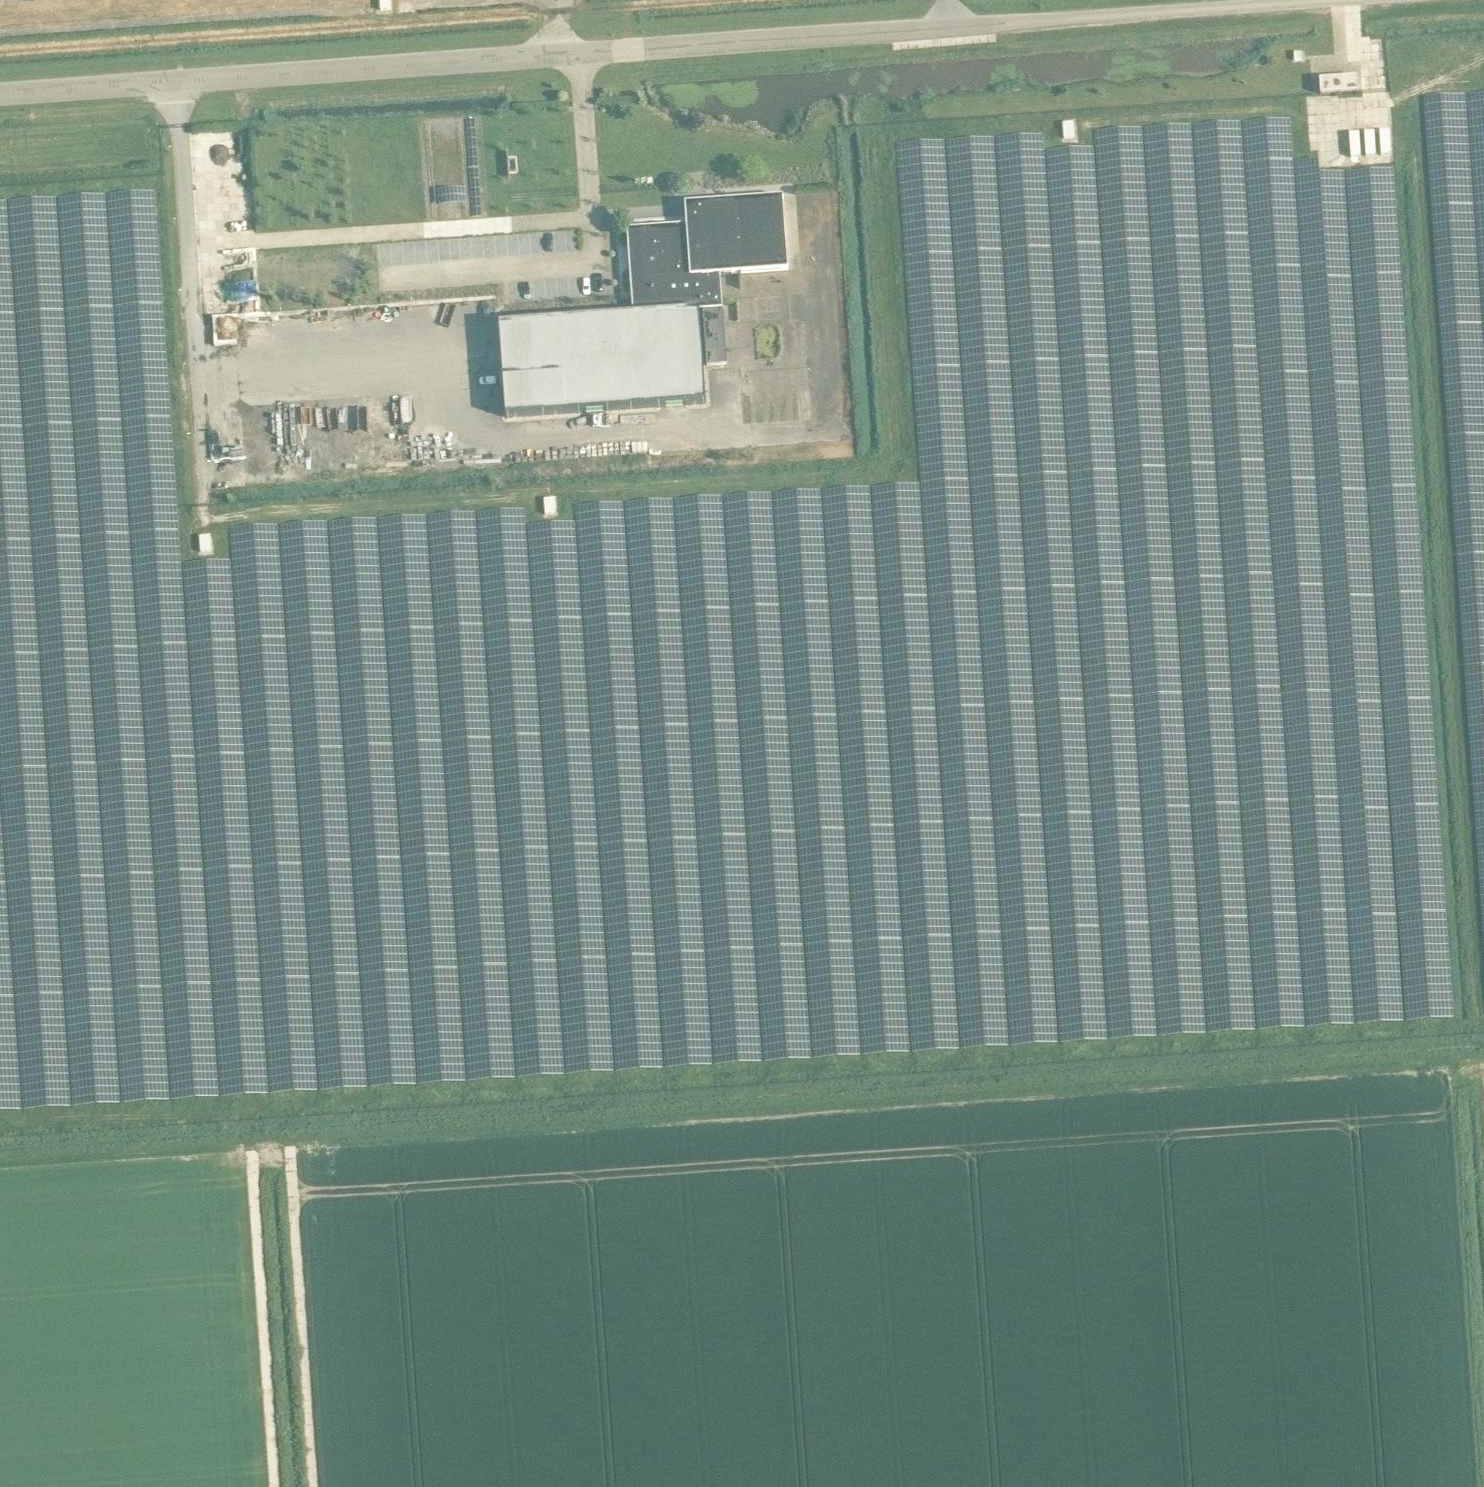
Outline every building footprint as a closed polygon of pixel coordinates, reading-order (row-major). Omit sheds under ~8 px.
[(1356,76),(1318,78),(1319,94),(1357,91),(1356,76)] [(1072,122),(1062,123),(1063,138),(1073,138),(1072,122)] [(626,229),(632,315),(721,309),(719,275),(787,270),(782,197),(706,202),(706,207),(703,210),(700,207),(690,219),(693,222),(691,224),(686,225),(686,224),(626,229)] [(726,364),(721,309),(702,310),(706,366),(726,364)] [(632,315),(632,314),(498,324),(505,417),(705,403),(699,311),(632,315)] [(295,500),(328,497),(320,413),(303,415),(303,413),(275,416),(270,360),(244,363),(255,474),(269,473),(271,487),(293,485),(295,500)] [(91,563),(135,558),(116,373),(72,377),(91,563)] [(161,421),(160,391),(141,391),(142,422),(161,421)] [(6,532),(7,538),(32,535),(27,486),(25,486),(22,459),(7,460),(5,448),(0,449),(0,532),(6,532)] [(554,499),(543,500),(544,514),(555,514),(554,499)] [(209,536),(197,537),(198,552),(210,551),(209,536)] [(299,575),(300,609),(311,609),(311,616),(355,615),(353,573),(299,575)] [(156,765),(152,694),(134,695),(133,669),(108,671),(109,694),(88,695),(92,770),(114,769),(113,751),(123,751),(123,767),(156,765)] [(16,764),(16,766),(39,765),(55,764),(50,681),(22,682),(21,676),(0,677),(1,692),(0,692),(0,765),(16,764)] [(136,824),(135,845),(181,847),(182,826),(136,824)] [(123,842),(124,829),(95,825),(93,839),(123,842)]
